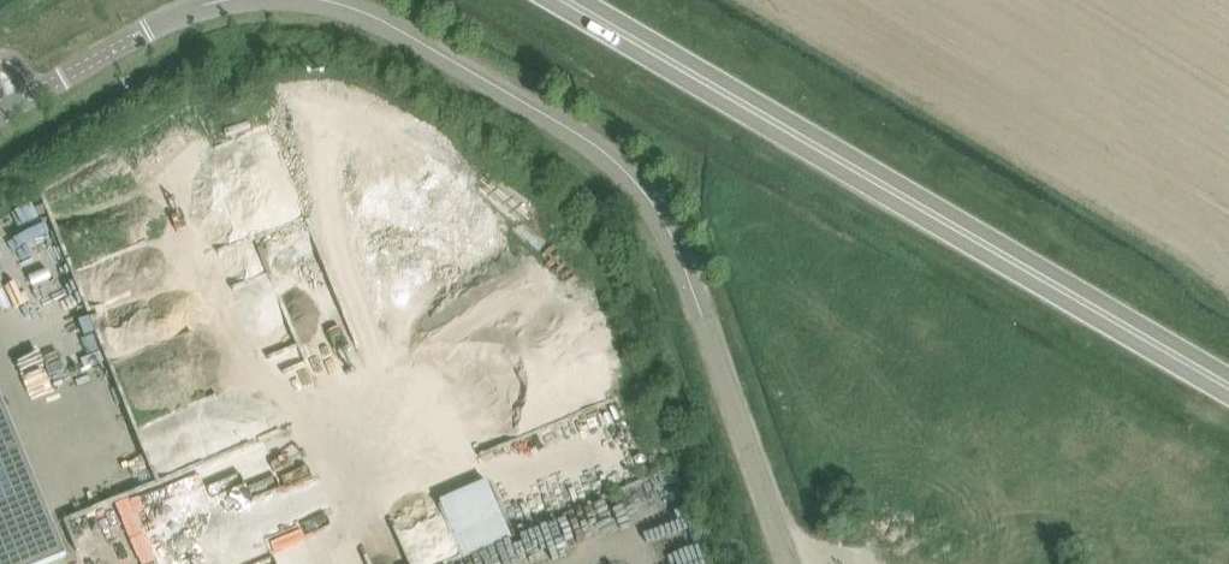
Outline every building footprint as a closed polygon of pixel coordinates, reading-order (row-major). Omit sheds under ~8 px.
[(76,259),(41,272),(97,413),(132,400),(76,259)] [(66,556),(0,396),(0,563),(45,563),(66,556)] [(497,476),(445,495),(466,553),(518,534),(497,476)]
